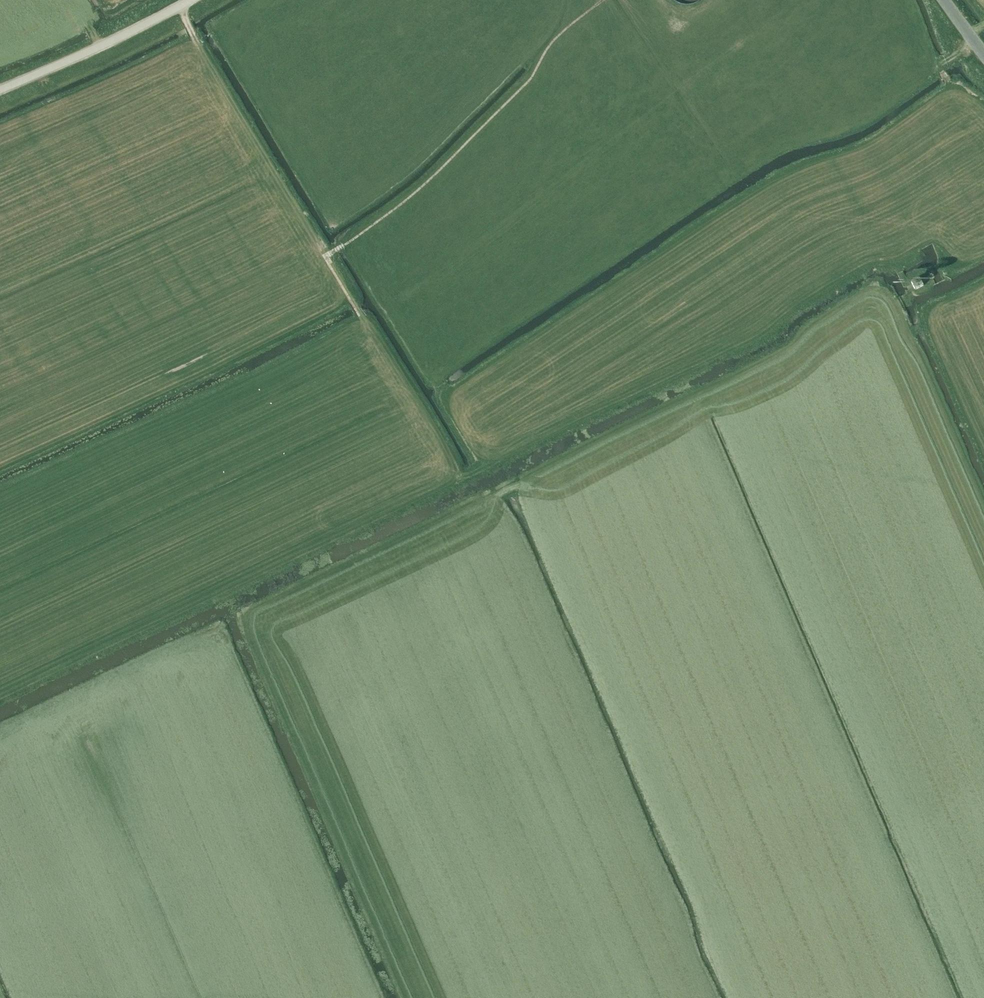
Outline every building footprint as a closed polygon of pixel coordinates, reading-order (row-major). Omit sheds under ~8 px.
[(958,52),(962,48),(956,42),(952,45),(958,52)] [(915,290),(925,286),(920,277),(910,281),(915,290)]
